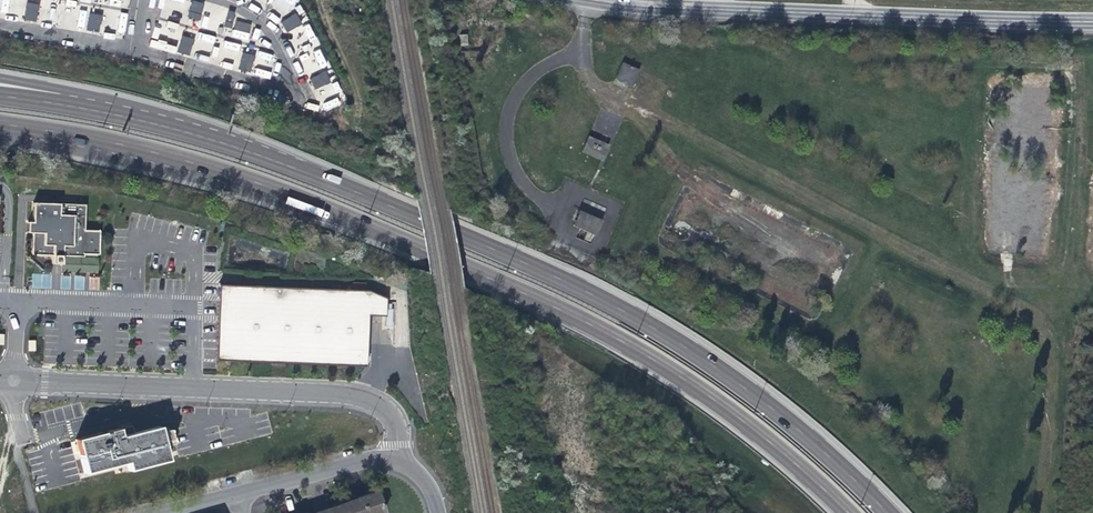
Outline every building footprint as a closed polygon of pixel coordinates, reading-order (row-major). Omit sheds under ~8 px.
[(191,14),(202,17),(205,5),(194,2),(191,14)] [(25,21),(36,23),(38,11),(27,9),(25,21)] [(236,14),(230,12),(227,24),(233,26),(236,14)] [(293,18),(299,28),(303,26),(297,16),(293,18)] [(283,24),(289,34),(299,28),(293,18),(283,24)] [(88,32),(99,34),(102,23),(90,21),(88,32)] [(180,53),(191,57),(194,45),(183,42),(180,53)] [(309,53),(309,52),(299,56),(306,75),(327,66),(320,48),(309,53)] [(240,71),(252,74),(255,62),(244,59),(240,71)] [(622,62),(616,80),(634,86),(640,68),(622,62)] [(325,73),(321,76),(327,86),(331,84),(325,73)] [(321,76),(311,81),(316,91),(327,86),(321,76)] [(604,161),(611,144),(588,136),(582,152),(604,161)] [(84,230),(84,204),(33,203),(32,222),(27,222),(27,232),(32,233),(31,255),(52,256),(51,264),(57,264),(62,264),(62,256),(83,257),(83,254),(99,254),(99,230),(84,230)] [(580,210),(573,226),(597,235),(604,219),(580,210)] [(366,365),(368,316),(385,317),(385,310),(386,300),(369,292),(365,292),(365,287),(365,284),(351,283),(351,286),(351,289),(344,289),(344,291),(223,286),(223,283),(219,283),(219,286),(218,287),(218,296),(218,300),(218,301),(218,308),(217,316),(217,318),(217,323),(217,332),(216,341),(216,350),(216,355),(216,359),(216,361),(366,367),(366,365)] [(124,425),(75,437),(84,473),(125,463),(127,471),(174,460),(164,423),(125,432),(124,425)] [(359,497),(365,512),(383,512),(376,491),(368,494),(359,497)] [(359,497),(351,500),(343,503),(346,512),(365,512),(359,497)] [(343,503),(342,500),(334,503),(335,506),(331,507),(325,509),(327,512),(346,512),(343,503)]
